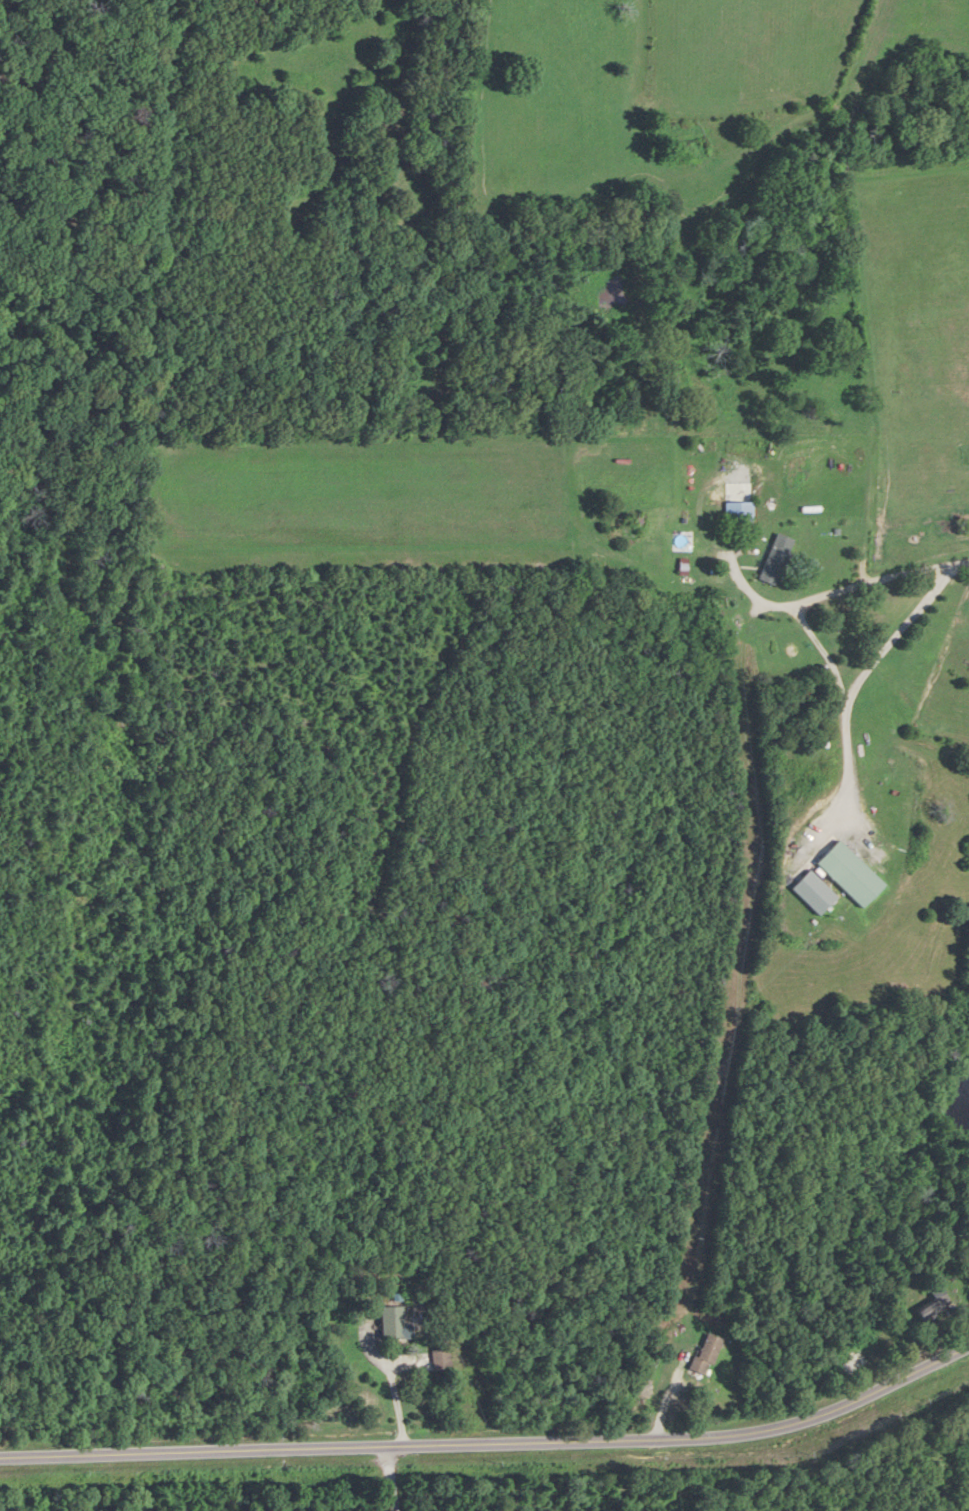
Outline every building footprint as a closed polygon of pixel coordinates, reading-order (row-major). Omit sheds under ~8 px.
[(720,503),(720,524),(749,524),(749,503),(720,503)] [(790,540),(771,533),(754,580),(773,587),(790,540)] [(861,909),(885,886),(839,839),(815,863),(861,909)] [(936,1294),(911,1311),(919,1325),(945,1308),(936,1294)] [(401,1307),(379,1307),(379,1339),(401,1339),(401,1307)] [(688,1370),(704,1376),(719,1339),(703,1332),(688,1370)] [(844,1355),(854,1372),(867,1365),(857,1348),(844,1355)] [(447,1371),(445,1349),(429,1351),(431,1372),(447,1371)]
